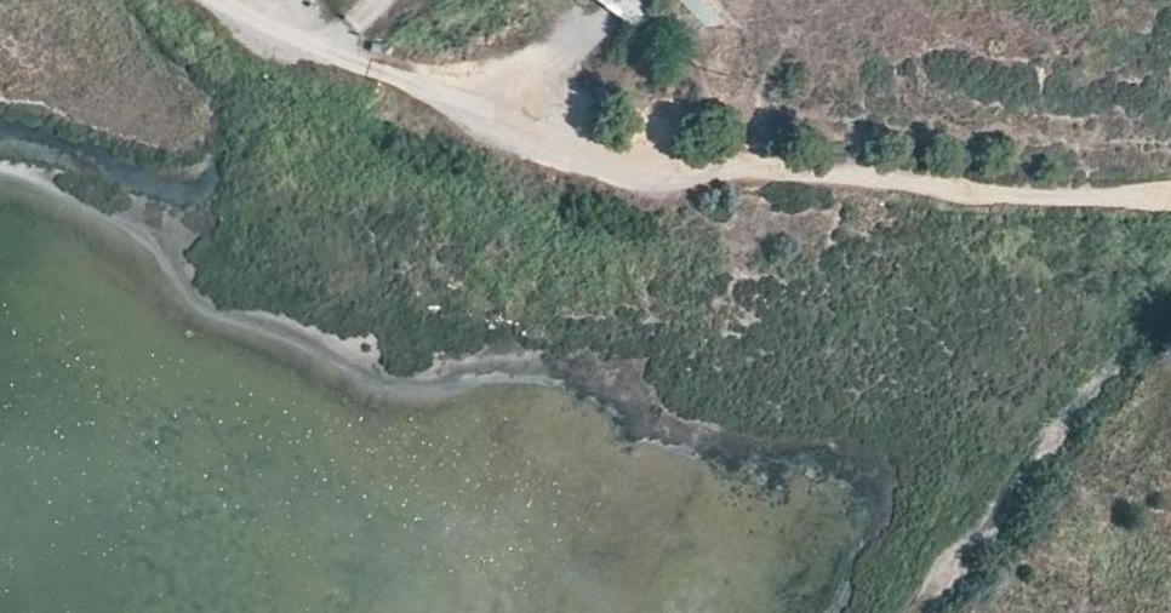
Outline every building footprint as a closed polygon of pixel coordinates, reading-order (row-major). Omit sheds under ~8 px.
[(604,14),(638,37),(662,0),(613,0),(604,14)] [(708,34),(727,14),(713,0),(674,0),(708,34)]
